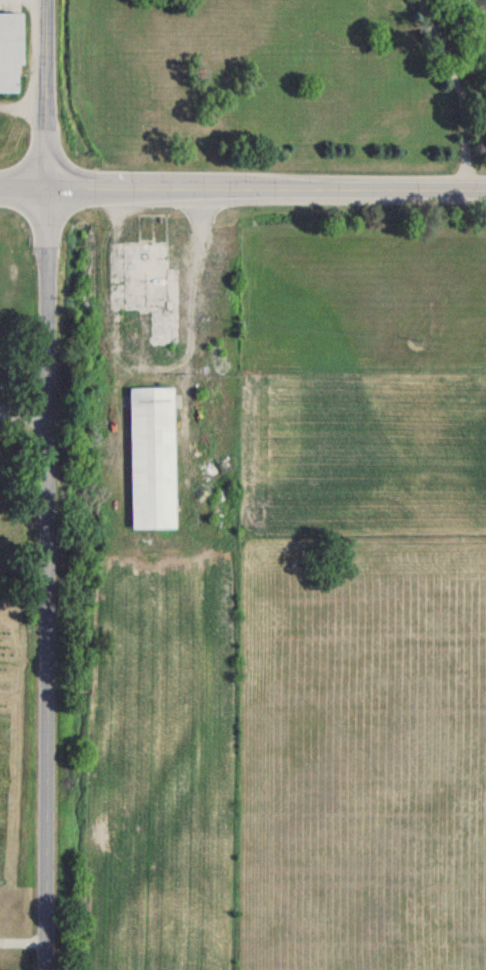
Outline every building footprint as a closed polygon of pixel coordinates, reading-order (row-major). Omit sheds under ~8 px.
[(20,93),(20,65),(25,65),(25,14),(0,14),(0,93),(20,93)] [(153,347),(171,347),(171,244),(126,244),(127,326),(140,326),(140,313),(153,313),(153,347)] [(133,529),(177,529),(176,389),(133,389),(133,529)]
